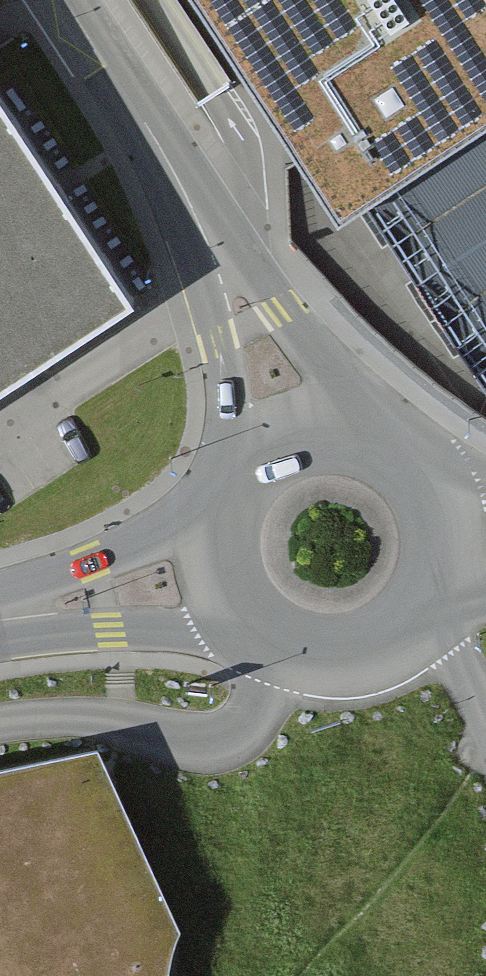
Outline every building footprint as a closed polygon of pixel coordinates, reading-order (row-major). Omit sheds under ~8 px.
[(344,206),(362,193),(485,375),(485,374),(485,0),(211,0),(344,206)] [(135,307),(0,103),(0,396),(135,307)] [(169,952),(184,920),(98,737),(0,758),(0,975),(169,975),(169,952)]
